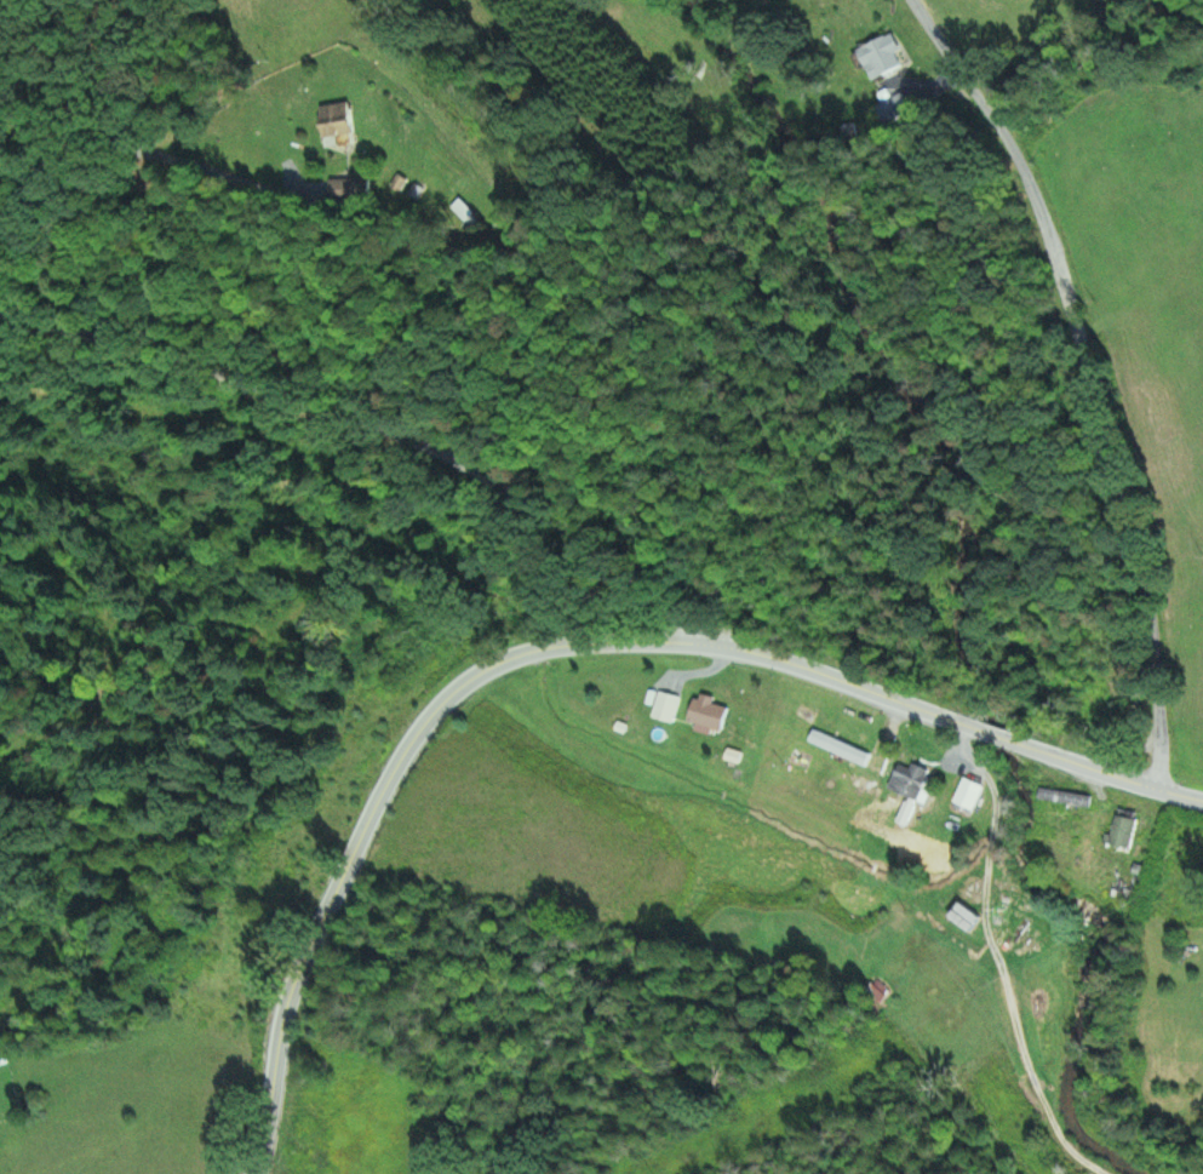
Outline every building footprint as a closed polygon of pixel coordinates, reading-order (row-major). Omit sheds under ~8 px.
[(906,65),(891,34),(857,50),(872,81),(906,65)] [(353,143),(347,102),(318,106),(324,147),(353,143)] [(673,725),(680,698),(659,693),(652,719),(673,725)] [(712,703),(713,699),(696,693),(687,722),(722,732),(729,708),(712,703)] [(887,789),(916,803),(931,774),(912,764),(909,770),(899,765),(887,789)] [(954,804),(974,812),(984,787),(964,779),(954,804)] [(1140,816),(1118,809),(1106,845),(1129,852),(1140,816)] [(981,921),(959,904),(947,919),(968,936),(981,921)]
